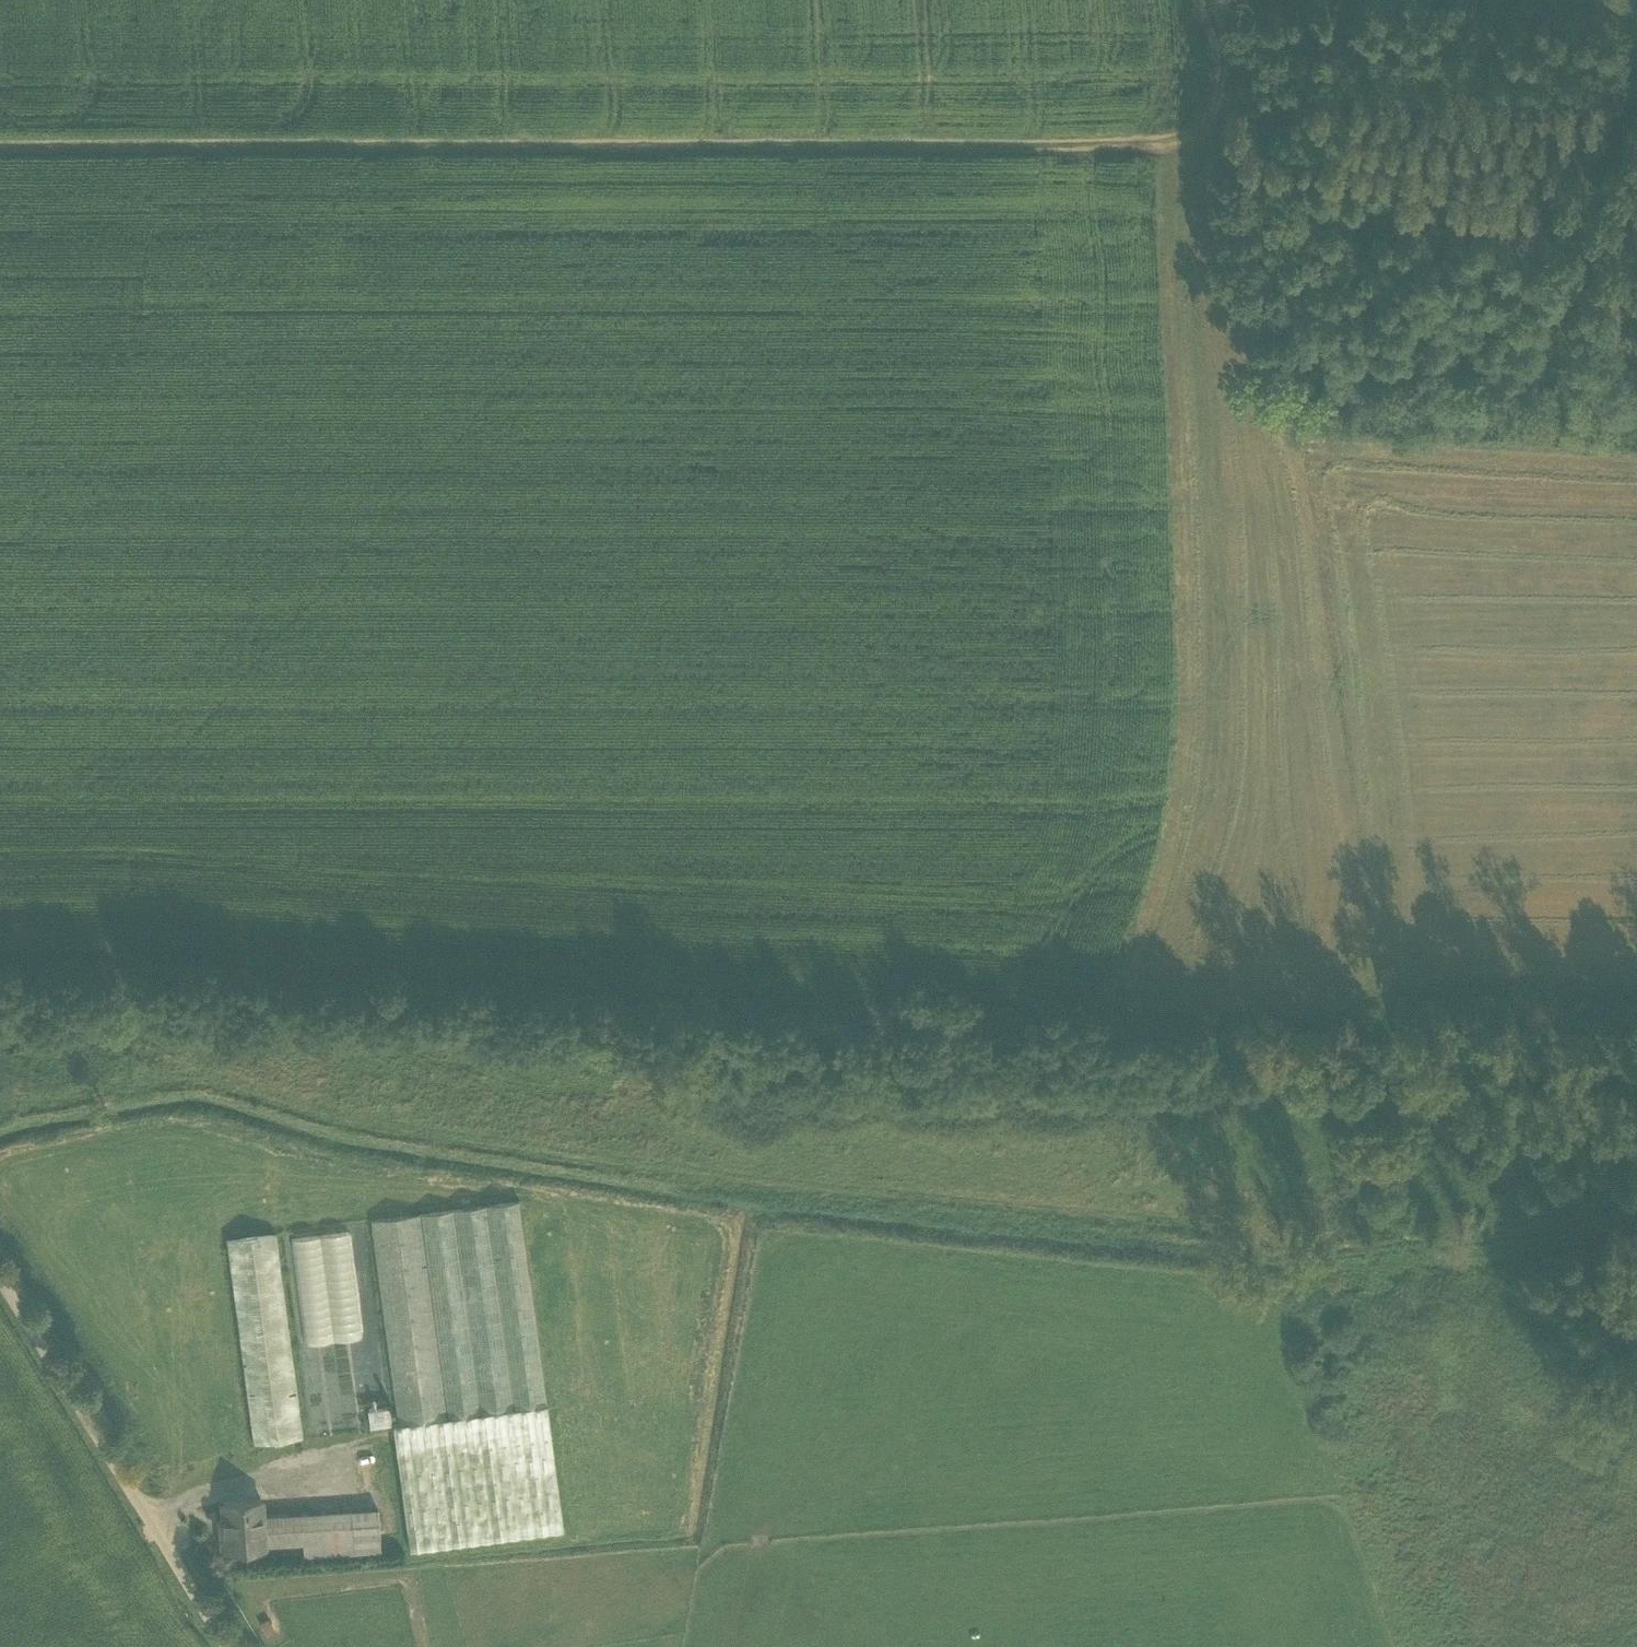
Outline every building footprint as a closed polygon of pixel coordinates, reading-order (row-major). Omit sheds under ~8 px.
[(519,1201),(419,1214),(447,1418),(397,1425),(397,1424),(392,1425),(409,1551),(563,1530),(519,1201)] [(587,1399),(562,1208),(524,1213),(550,1404),(587,1399)] [(419,1214),(369,1220),(397,1424),(397,1425),(447,1418),(419,1214)] [(304,1438),(276,1233),(224,1240),(251,1446),(304,1438)] [(298,1292),(304,1342),(359,1336),(353,1286),(298,1292)] [(389,1406),(367,1409),(370,1429),(392,1426),(389,1406)] [(261,1500),(222,1503),(224,1532),(220,1532),(221,1552),(264,1548),(264,1546),(262,1516),(261,1500)] [(378,1508),(351,1510),(354,1553),(380,1551),(378,1508)] [(351,1510),(262,1516),(264,1546),(303,1543),(303,1556),(354,1553),(351,1510)]
